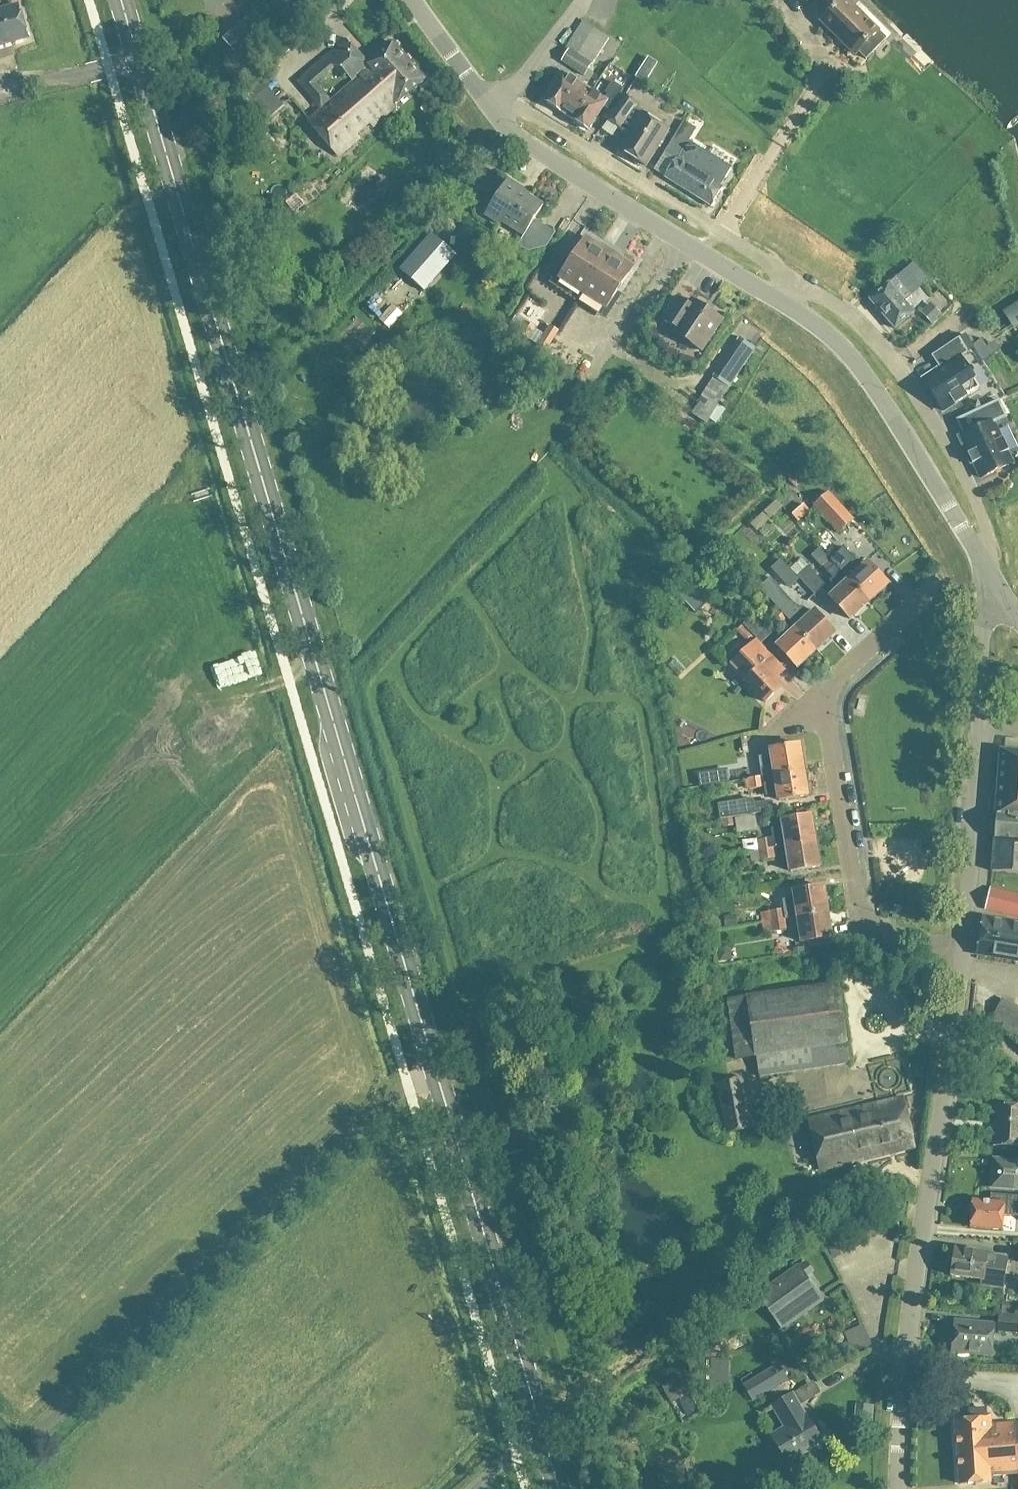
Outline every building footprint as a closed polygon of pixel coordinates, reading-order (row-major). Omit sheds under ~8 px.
[(854,7),(847,0),(840,0),(820,20),(855,53),(857,50),(865,58),(885,38),(854,7)] [(0,9),(0,44),(28,36),(18,4),(0,9)] [(274,36),(256,15),(225,41),(244,62),(274,36)] [(577,64),(581,66),(585,61),(591,64),(609,36),(583,20),(564,47),(568,49),(560,60),(574,69),(577,64)] [(297,82),(320,109),(331,100),(315,82),(334,66),(339,66),(352,81),(352,82),(359,76),(357,73),(369,62),(347,37),(297,82)] [(393,41),(369,62),(357,73),(359,76),(352,82),(352,81),(344,88),(367,117),(365,119),(371,125),(425,78),(393,41)] [(573,119),(591,90),(562,71),(544,100),(573,119)] [(243,108),(268,86),(259,77),(235,99),(243,108)] [(591,90),(573,119),(588,128),(602,105),(609,109),(622,88),(612,81),(605,92),(606,94),(604,98),(591,90)] [(268,86),(243,108),(259,126),(284,104),(268,86)] [(331,100),(320,109),(307,120),(338,154),(359,136),(353,129),(365,119),(367,117),(344,88),(331,100)] [(618,127),(619,128),(627,133),(619,147),(645,164),(667,128),(641,112),(633,106),(636,102),(624,94),(607,117),(619,125),(618,127)] [(685,107),(678,121),(693,128),(700,114),(685,107)] [(680,126),(676,132),(664,151),(675,158),(664,176),(710,204),(721,186),(720,185),(731,166),(720,159),(724,154),(714,148),(710,153),(686,138),(689,132),(680,126)] [(507,178),(493,200),(484,214),(500,224),(501,221),(523,235),(542,203),(523,192),(525,189),(507,178)] [(430,232),(398,268),(423,290),(455,254),(430,232)] [(583,292),(609,251),(585,236),(559,276),(583,292)] [(609,251),(583,292),(606,307),(632,266),(609,251)] [(888,282),(874,294),(869,298),(894,327),(913,311),(904,301),(912,294),(896,276),(888,282)] [(688,302),(677,295),(661,318),(672,325),(670,329),(701,350),(723,317),(692,296),(688,302)] [(1017,326),(1017,298),(999,310),(1012,330),(1017,326)] [(713,375),(698,399),(681,388),(673,399),(691,411),(690,413),(704,422),(755,346),(738,335),(712,374),(713,375)] [(982,360),(992,354),(986,344),(981,336),(971,343),(982,360)] [(965,352),(957,339),(931,355),(939,367),(922,378),(943,410),(979,387),(959,356),(965,352)] [(969,453),(980,477),(1011,462),(992,421),(1005,415),(998,399),(972,411),(979,426),(958,435),(967,454),(969,453)] [(838,532),(853,518),(828,490),(812,504),(838,532)] [(768,519),(782,507),(775,499),(761,510),(768,519)] [(803,500),(789,509),(797,522),(811,513),(803,500)] [(840,569),(829,558),(822,565),(832,576),(828,580),(832,584),(829,587),(834,592),(829,596),(849,618),(868,600),(848,578),(840,569)] [(848,578),(868,600),(887,582),(867,560),(848,578)] [(807,565),(786,584),(803,603),(825,583),(807,565)] [(714,594),(700,579),(695,575),(688,582),(692,587),(682,596),(685,599),(683,602),(679,598),(673,603),(678,609),(683,604),(693,613),(714,594)] [(784,599),(776,606),(787,618),(795,627),(816,649),(835,631),(814,609),(809,614),(804,609),(801,612),(798,608),(794,611),(784,599)] [(787,618),(776,606),(768,614),(779,625),(787,618)] [(742,623),(752,634),(757,638),(761,643),(774,630),(755,611),(742,623)] [(752,634),(742,623),(735,630),(746,641),(752,634)] [(816,649),(795,627),(776,645),(796,667),(816,649)] [(761,643),(757,638),(731,662),(745,678),(744,679),(764,700),(780,686),(773,678),(775,676),(766,665),(775,657),(769,651),(761,643)] [(774,774),(804,769),(799,743),(770,748),(774,774)] [(996,813),(1017,815),(1017,750),(1001,749),(996,813)] [(767,772),(768,753),(758,752),(757,772),(767,772)] [(774,774),(762,776),(765,792),(777,790),(778,800),(808,795),(804,769),(774,774)] [(748,787),(762,785),(761,776),(747,778),(748,787)] [(716,798),(719,817),(771,809),(769,795),(754,797),(749,793),(716,798)] [(993,851),(992,871),(1017,873),(1017,815),(996,813),(995,837),(993,851)] [(772,836),(755,839),(757,850),(749,851),(750,861),(776,857),(774,847),(786,845),(815,840),(811,814),(781,819),(782,825),(771,827),(772,836)] [(820,865),(815,840),(786,845),(790,870),(820,865)] [(792,913),(791,911),(785,912),(785,907),(760,912),(761,921),(827,911),(823,885),(793,890),(797,912),(792,913)] [(985,908),(1017,916),(1017,894),(991,887),(985,908)] [(827,911),(761,921),(763,932),(787,928),(786,918),(798,916),(801,941),(831,936),(827,911)] [(976,952),(1017,959),(1017,923),(982,916),(976,952)] [(748,996),(726,998),(735,1059),(757,1058),(759,1075),(849,1062),(837,983),(748,996)] [(989,1019),(1017,1036),(1017,1005),(1002,996),(989,1019)] [(751,1127),(749,1117),(741,1078),(717,1082),(727,1131),(751,1127)] [(820,1168),(913,1146),(901,1096),(808,1118),(820,1168)] [(1017,1147),(1017,1106),(996,1105),(994,1146),(1017,1147)] [(805,1139),(790,1140),(791,1155),(806,1153),(805,1139)] [(1017,1187),(1017,1156),(1015,1156),(1014,1160),(994,1159),(992,1185),(1017,1187)] [(990,1193),(990,1200),(972,1199),(970,1226),(1002,1228),(1002,1215),(1017,1216),(1017,1195),(990,1193)] [(1007,1256),(986,1253),(986,1251),(955,1247),(951,1275),(981,1279),(981,1284),(1002,1287),(1007,1256)] [(798,1268),(804,1276),(813,1269),(807,1261),(798,1268)] [(764,1292),(783,1316),(816,1293),(804,1276),(798,1268),(764,1292)] [(998,1314),(997,1332),(1017,1334),(1017,1315),(998,1314)] [(954,1319),(952,1351),(991,1354),(994,1323),(954,1319)] [(779,1461),(786,1460),(787,1462),(822,1441),(806,1413),(805,1414),(792,1393),(771,1405),(784,1426),(771,1435),(778,1447),(773,1452),(779,1461)] [(971,1418),(956,1420),(960,1482),(991,1480),(991,1474),(1017,1472),(1017,1421),(992,1423),(991,1413),(987,1413),(986,1407),(970,1408),(971,1418)]
